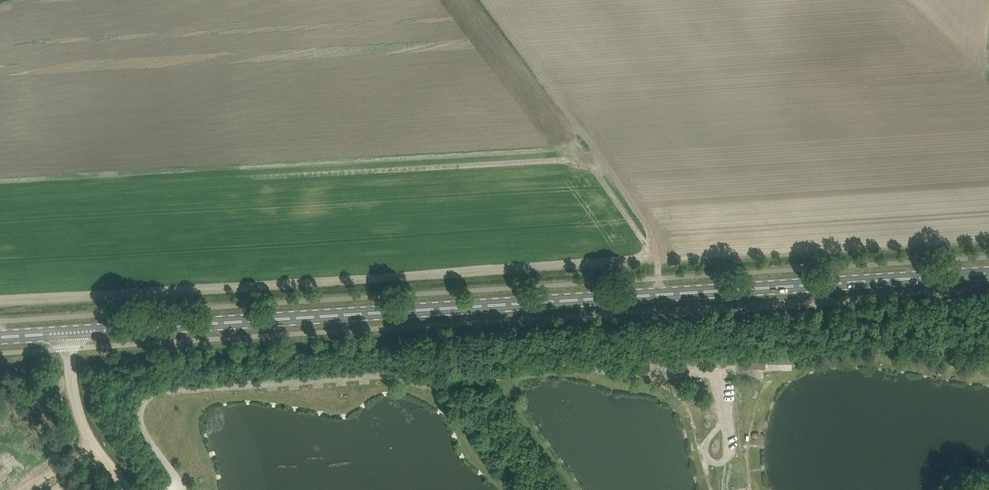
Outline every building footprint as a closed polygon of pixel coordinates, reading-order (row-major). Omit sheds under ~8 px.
[(793,351),(774,351),(774,363),(792,363),(793,363),(793,362),(793,351)] [(741,368),(757,368),(766,367),(766,354),(741,355),(741,368)]
